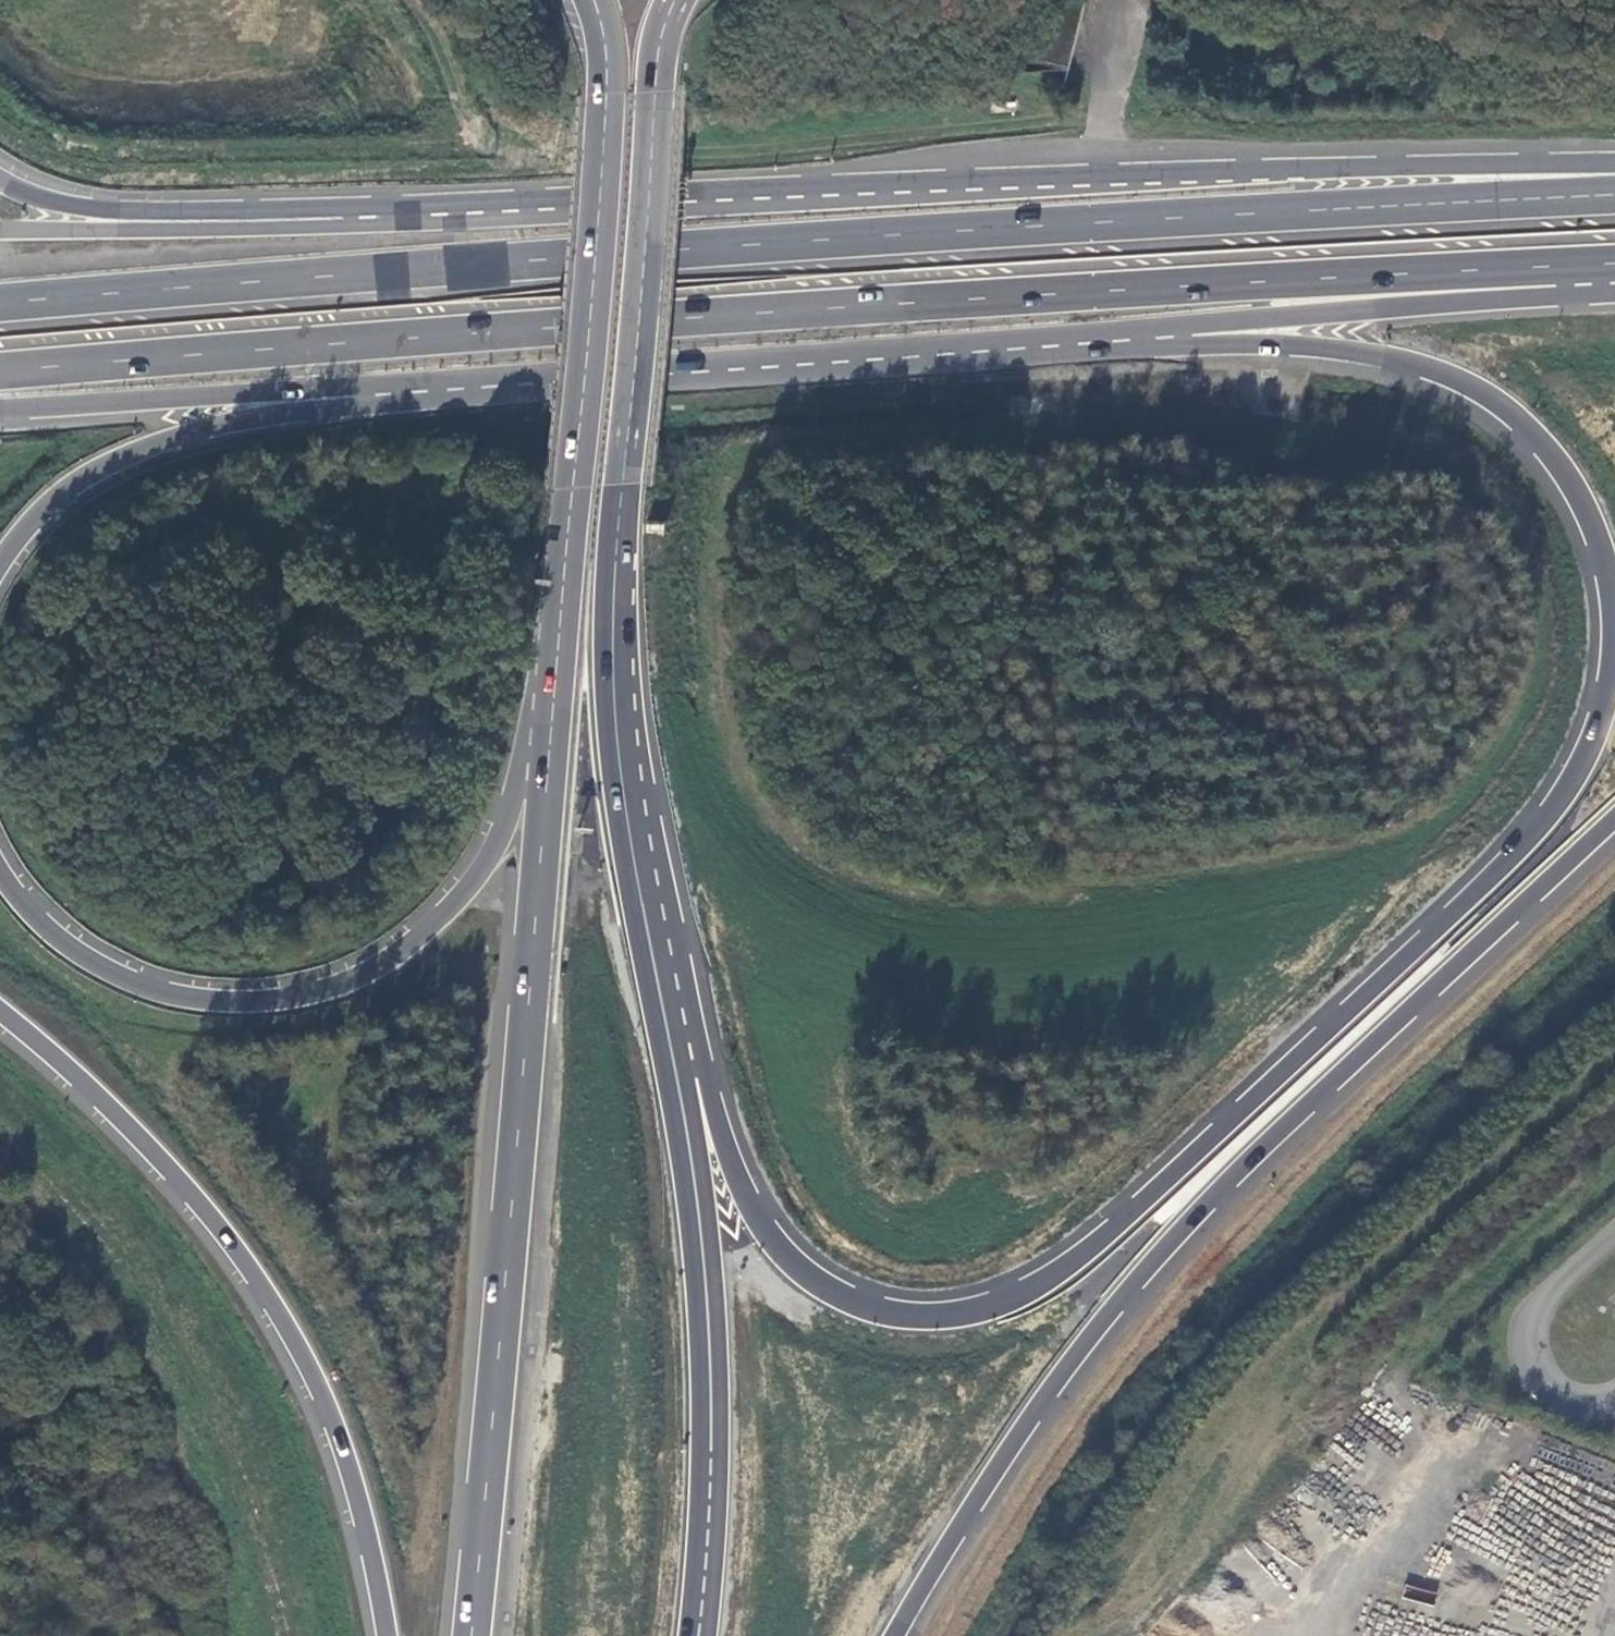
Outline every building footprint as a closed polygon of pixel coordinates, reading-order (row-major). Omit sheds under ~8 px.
[(1067,66),(1085,0),(1051,0),(1035,57),(1067,66)]
